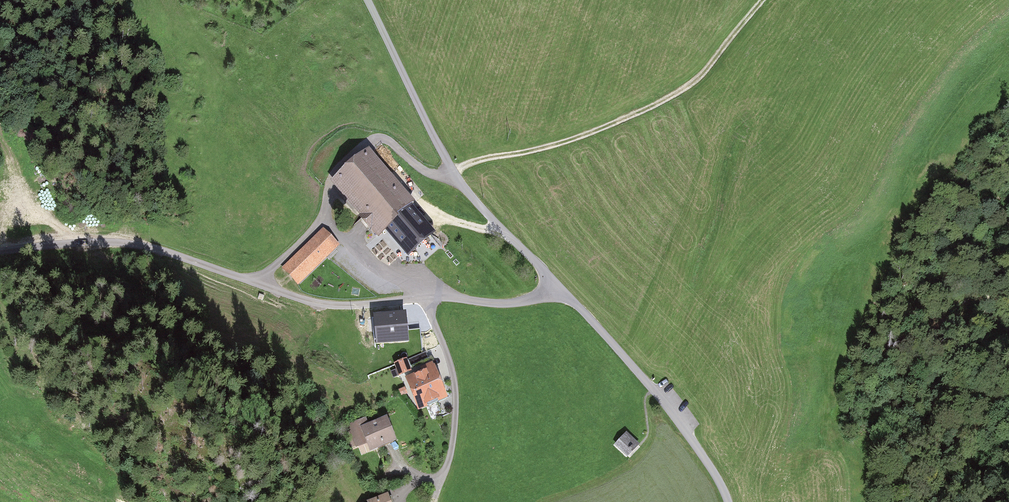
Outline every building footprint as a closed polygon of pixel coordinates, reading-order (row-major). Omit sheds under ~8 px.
[(416,202),(370,150),(331,183),(378,238),(386,232),(408,258),(436,234),(412,205),(416,202)] [(323,230),(282,269),(297,285),(338,246),(323,230)] [(406,309),(373,312),(376,343),(409,340),(406,309)] [(407,361),(396,365),(401,377),(411,373),(407,361)] [(434,370),(407,380),(419,411),(446,401),(434,370)] [(367,422),(351,429),(355,439),(365,435),(372,453),(399,442),(389,420),(370,428),(367,422)] [(636,443),(625,433),(616,443),(628,453),(636,443)]
